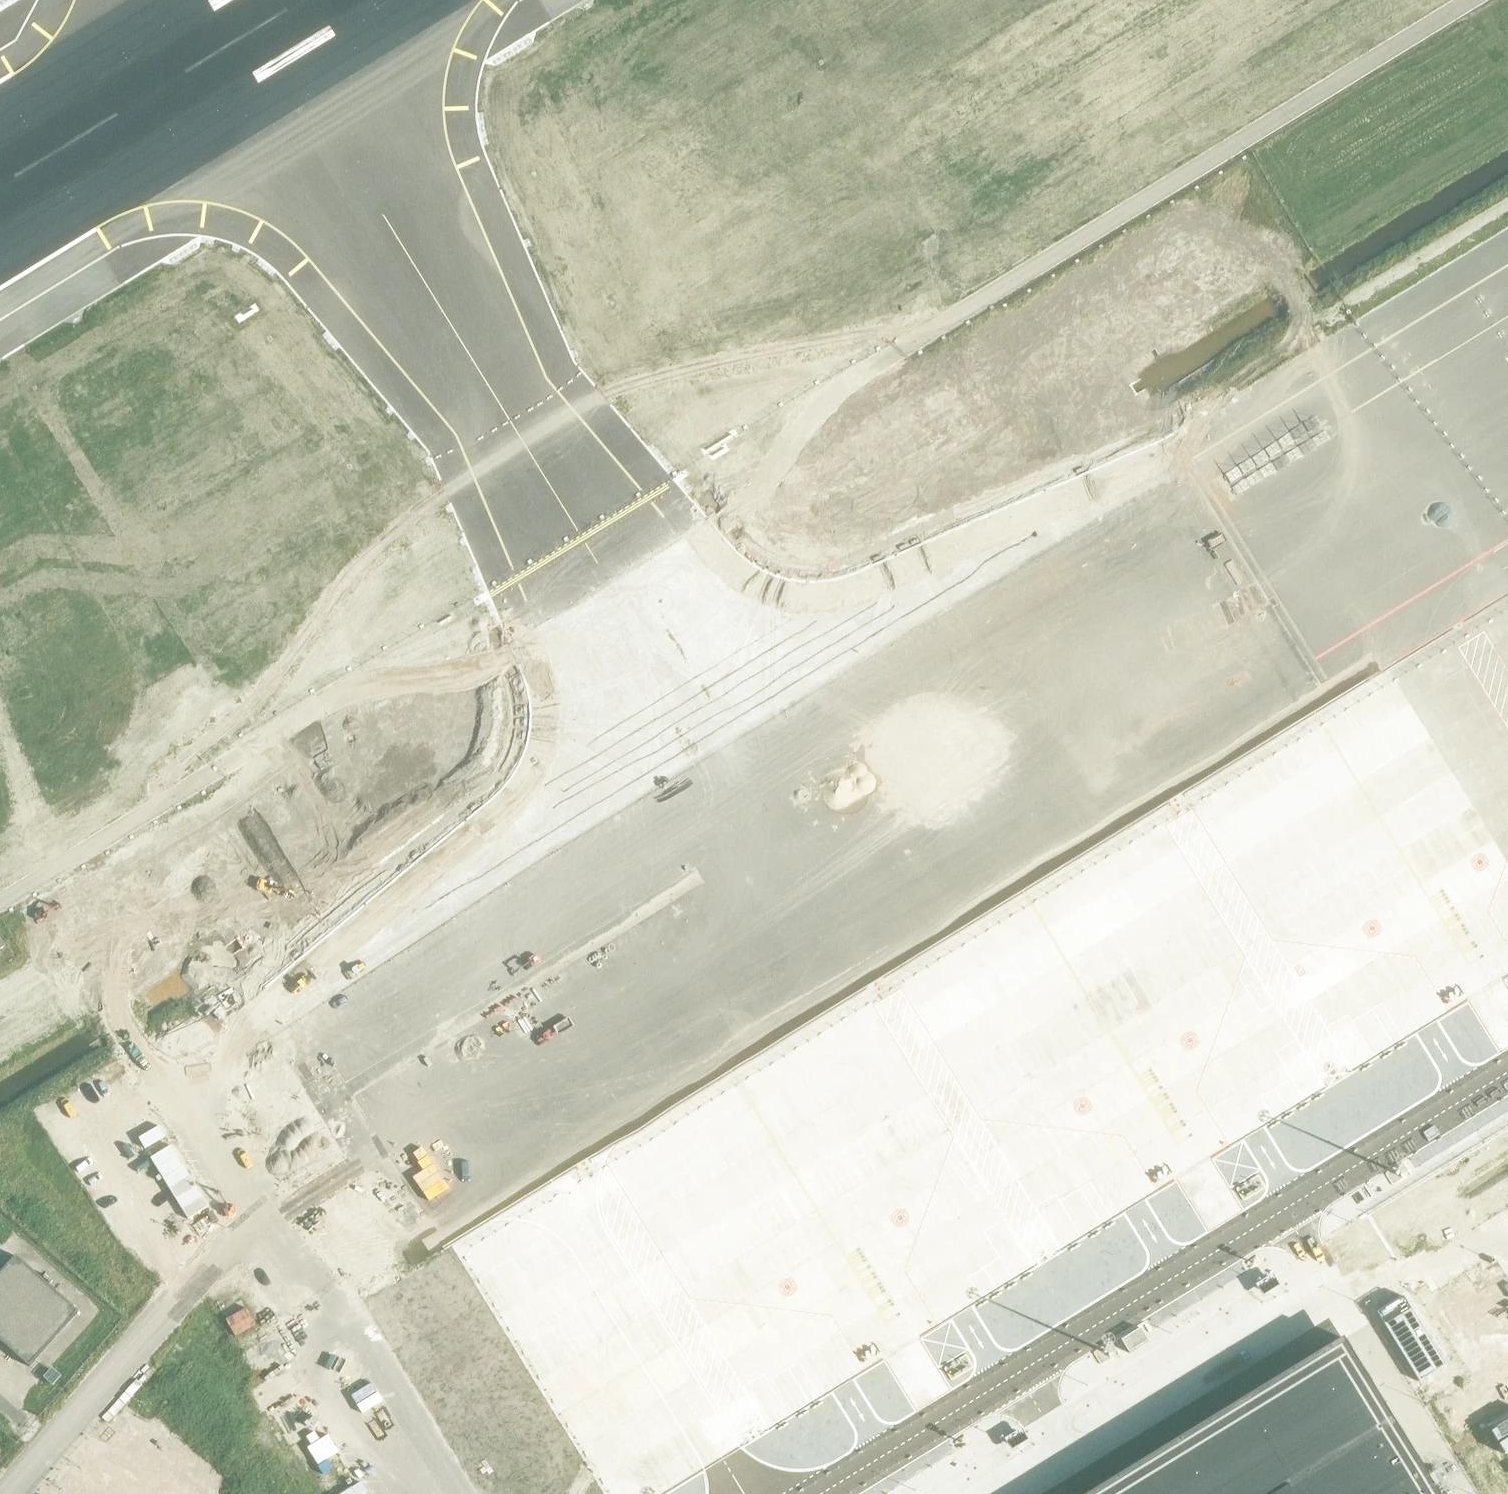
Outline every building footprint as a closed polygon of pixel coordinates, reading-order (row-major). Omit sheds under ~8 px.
[(78,1311),(15,1256),(0,1273),(0,1341),(29,1366),(78,1311)] [(1378,1311),(1376,1312),(1419,1382),(1421,1381),(1419,1377),(1442,1363),(1444,1366),(1446,1365),(1403,1295),(1401,1296),(1403,1300),(1380,1314),(1378,1311)] [(1140,1328),(1120,1340),(1129,1353),(1148,1341),(1140,1328)] [(1341,1340),(1090,1493),(1436,1493),(1341,1340)] [(50,1367),(42,1377),(52,1385),(60,1375),(50,1367)]
